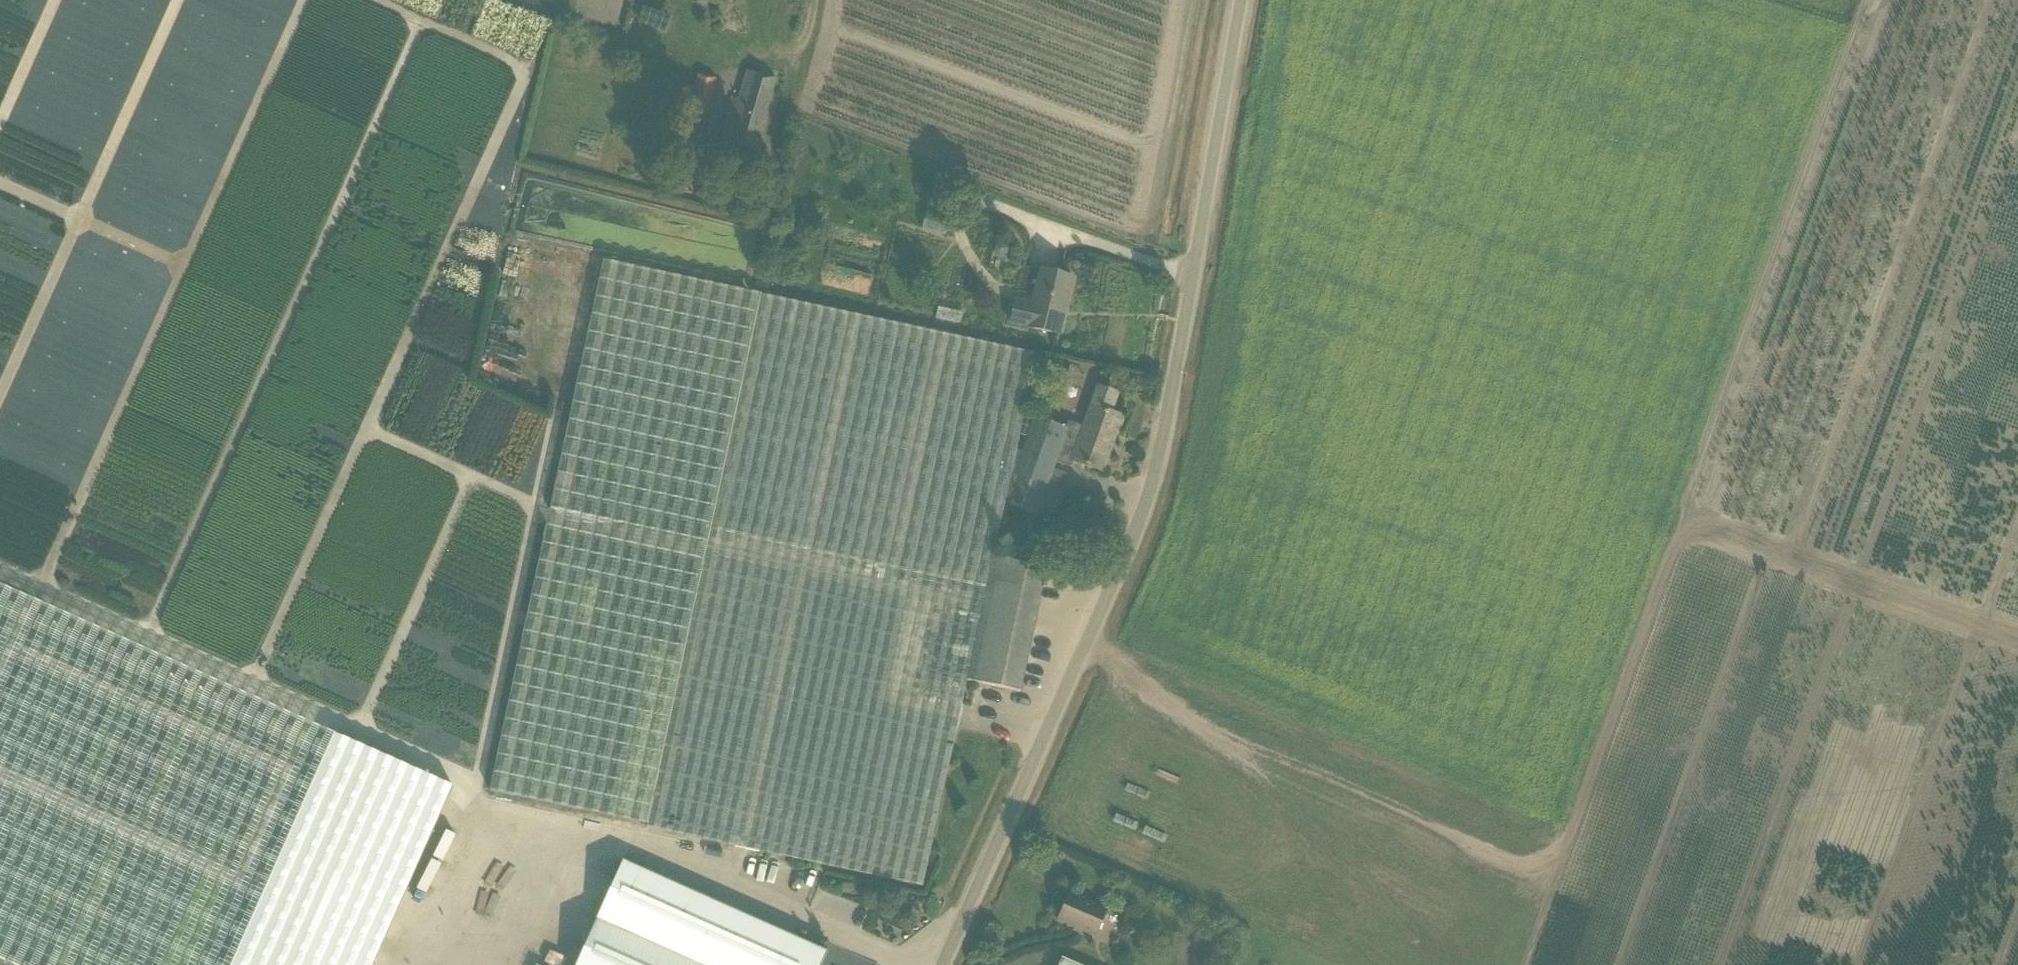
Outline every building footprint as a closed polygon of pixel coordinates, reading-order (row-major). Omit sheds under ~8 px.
[(753,157),(776,80),(748,71),(739,100),(732,98),(714,162),(737,169),(741,153),(753,157)] [(994,555),(1005,502),(1037,513),(1055,462),(1070,467),(1072,461),(1102,472),(1122,417),(1111,413),(1117,394),(1098,387),(1092,407),(1082,435),(1067,430),(1067,429),(1035,417),(1025,415),(1037,355),(603,261),(489,791),(907,882),(923,887),(955,728),(962,707),(967,681),(1020,692),(1046,573),(994,555)] [(1009,323),(1059,335),(1073,278),(1039,270),(1031,303),(1014,299),(1009,323)] [(0,586),(0,960),(11,964),(370,964),(449,786),(0,586)] [(828,951),(819,947),(820,945),(805,939),(805,940),(772,925),(771,927),(623,860),(576,964),(822,964),(828,951)] [(1095,937),(1107,911),(1069,895),(1058,921),(1095,937)]
